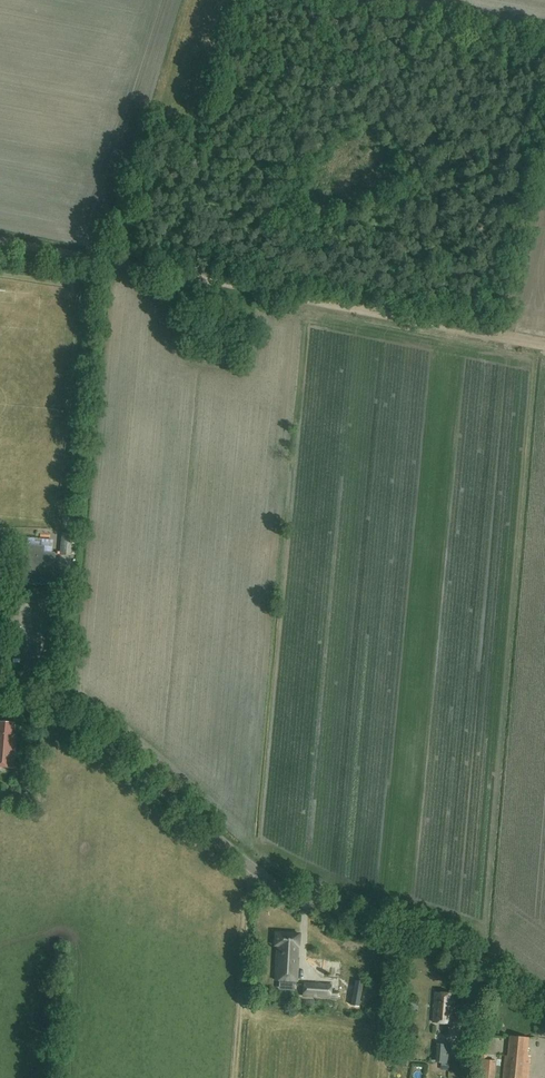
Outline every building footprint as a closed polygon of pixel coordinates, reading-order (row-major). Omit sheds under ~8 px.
[(71,556),(74,533),(62,532),(60,555),(71,556)] [(44,546),(26,545),(19,544),(18,550),(18,556),(14,555),(12,582),(52,586),(54,553),(44,552),(44,546)] [(14,768),(16,736),(13,735),(14,723),(0,722),(0,767),(14,768)] [(275,933),(275,946),(276,946),(275,980),(296,981),(298,934),(275,933)] [(338,991),(331,990),(332,983),(303,982),(302,988),(302,997),(337,999),(338,991)] [(454,1024),(456,994),(435,993),(434,1022),(454,1024)] [(529,1051),(528,1050),(529,1038),(511,1037),(509,1056),(506,1056),(503,1077),(529,1077),(531,1056),(529,1056),(529,1051)] [(449,1068),(451,1045),(438,1044),(436,1062),(445,1063),(445,1068),(449,1068)] [(497,1060),(483,1059),(482,1077),(495,1077),(497,1060)]
